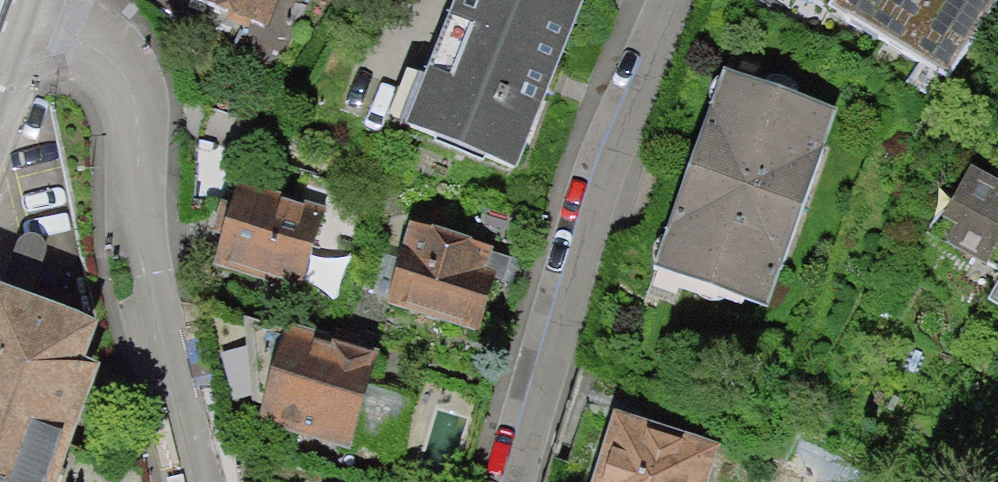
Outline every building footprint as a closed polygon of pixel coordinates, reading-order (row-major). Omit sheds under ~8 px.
[(268,34),(281,0),(186,0),(268,34)] [(404,136),(521,176),(586,0),(456,0),(404,136)] [(939,111),(997,13),(997,0),(743,0),(939,111)] [(836,119),(728,83),(660,284),(768,320),(836,119)] [(969,172),(933,243),(997,278),(997,189),(969,172)] [(331,209),(238,185),(214,264),(303,295),(331,209)] [(507,261),(411,235),(389,315),(485,341),(507,261)] [(988,309),(997,315),(997,289),(988,309)] [(0,300),(0,481),(59,481),(113,342),(0,300)] [(381,362),(290,333),(258,431),(349,460),(381,362)] [(613,427),(596,481),(716,481),(722,461),(613,427)]
